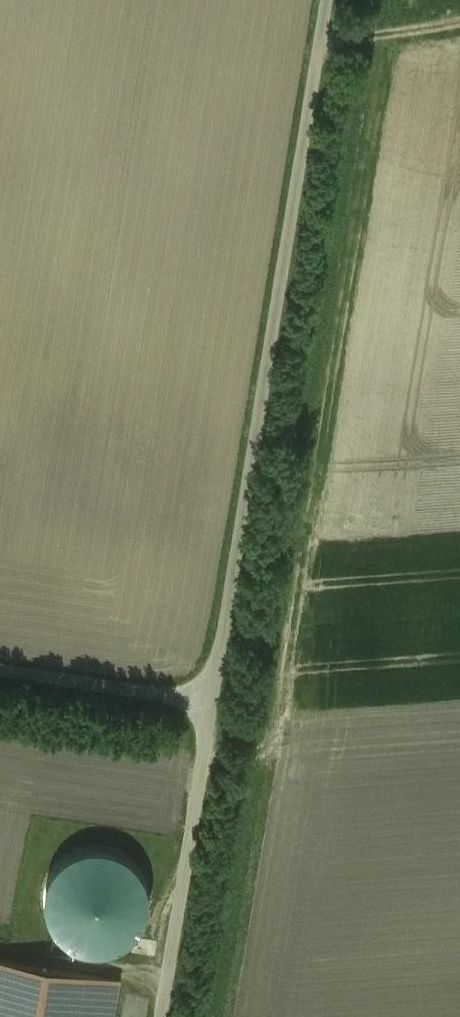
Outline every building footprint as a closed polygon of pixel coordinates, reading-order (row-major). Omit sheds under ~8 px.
[(136,844),(41,859),(55,949),(150,934),(136,844)] [(0,958),(0,1016),(114,1016),(121,978),(0,958)]
